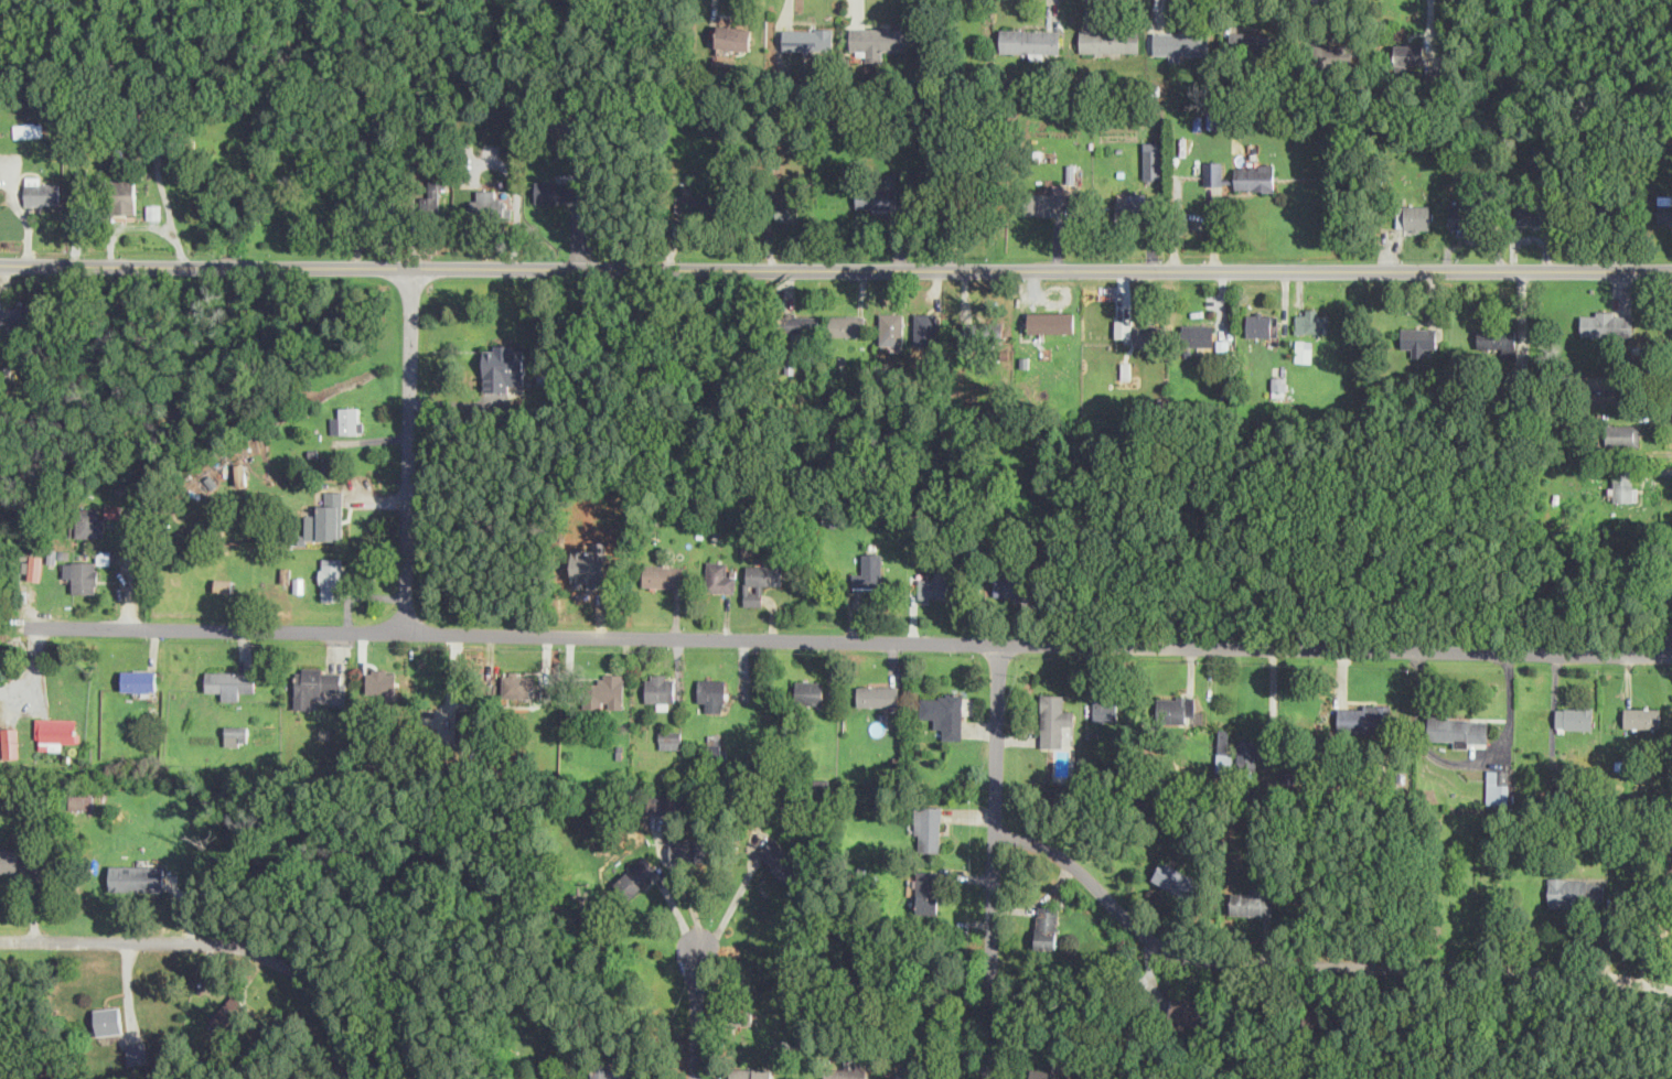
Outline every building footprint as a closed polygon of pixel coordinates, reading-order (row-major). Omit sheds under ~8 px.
[(736,25),(736,16),(717,16),(717,24),(736,25)] [(716,47),(750,50),(751,25),(718,23),(716,47)] [(912,51),(912,25),(850,26),(850,50),(861,50),(861,63),(885,63),(885,51),(912,51)] [(783,50),(834,50),(834,26),(783,26),(783,50)] [(1060,28),(994,28),(994,54),(1060,54),(1060,28)] [(1080,52),(1140,52),(1140,29),(1080,29),(1080,52)] [(1211,31),(1154,31),(1154,54),(1211,54),(1211,31)] [(1278,55),(1278,31),(1230,31),(1230,55),(1278,55)] [(1314,67),(1353,67),(1353,42),(1314,42),(1314,67)] [(1424,43),(1394,43),(1394,65),(1424,65),(1424,43)] [(14,122),(14,136),(43,136),(43,122),(14,122)] [(1144,177),(1161,177),(1161,141),(1144,141),(1144,177)] [(1223,186),(1223,160),(1205,160),(1205,186),(1223,186)] [(1235,163),(1235,191),(1275,191),(1275,163),(1235,163)] [(137,213),(137,171),(109,171),(109,213),(137,213)] [(439,187),(447,187),(447,171),(427,171),(427,211),(439,211),(439,187)] [(24,206),(61,206),(61,182),(45,182),(45,175),(24,175),(24,206)] [(579,180),(536,180),(536,202),(579,202),(579,180)] [(1065,184),(1053,183),(1053,191),(1029,191),(1029,214),(1064,215),(1065,184)] [(857,208),(897,208),(897,186),(857,186),(857,208)] [(470,188),(470,214),(503,214),(503,188),(470,188)] [(1115,192),(1115,219),(1148,219),(1148,192),(1115,192)] [(775,220),(797,220),(797,201),(784,201),(784,194),(775,194),(775,220)] [(1657,195),(1657,225),(1671,224),(1671,195),(1657,195)] [(1551,201),(1520,201),(1520,222),(1551,222),(1551,201)] [(1449,229),(1469,229),(1469,203),(1449,203),(1449,229)] [(1396,204),(1396,229),(1433,229),(1433,204),(1396,204)] [(31,322),(31,301),(2,301),(2,322),(31,322)] [(1296,309),(1296,331),(1328,331),(1328,309),(1296,309)] [(1632,336),(1632,310),(1580,310),(1580,336),(1632,336)] [(1029,312),(1029,333),(1075,333),(1075,312),(1029,312)] [(781,337),(818,337),(818,313),(781,313),(781,337)] [(902,313),(881,313),(881,349),(902,349),(902,313)] [(1278,336),(1278,313),(1247,313),(1247,336),(1278,336)] [(829,315),(829,334),(865,334),(865,315),(829,315)] [(915,344),(936,344),(936,322),(915,322),(915,344)] [(1003,342),(1003,322),(966,322),(966,342),(1003,342)] [(1118,343),(1157,343),(1157,324),(1118,324),(1118,343)] [(1183,324),(1183,346),(1214,346),(1214,324),(1183,324)] [(1402,326),(1402,346),(1412,346),(1412,356),(1425,356),(1425,346),(1436,346),(1436,326),(1402,326)] [(1515,327),(1477,327),(1478,353),(1515,353),(1515,327)] [(1311,339),(1296,339),(1296,362),(1311,362),(1311,339)] [(484,390),(514,390),(514,381),(525,381),(525,345),(484,345),(484,390)] [(1287,377),(1273,377),(1273,395),(1287,395),(1287,377)] [(331,433),(363,433),(363,406),(340,406),(340,417),(331,417),(331,433)] [(1640,424),(1605,424),(1605,445),(1640,445),(1640,424)] [(1614,474),(1614,502),(1638,502),(1638,474),(1614,474)] [(343,490),(321,490),(321,515),(306,514),(306,539),(343,539),(343,490)] [(120,516),(120,505),(105,505),(106,517),(120,516)] [(104,507),(76,507),(76,537),(104,537),(104,507)] [(574,549),(574,587),(609,587),(609,541),(594,541),(594,549),(574,549)] [(883,552),(864,552),(864,573),(853,573),(853,586),(883,586),(883,552)] [(30,579),(42,579),(42,554),(30,554),(30,579)] [(343,557),(320,557),(320,600),(343,600),(343,557)] [(73,592),(97,592),(97,560),(73,560),(73,592)] [(736,572),(727,572),(727,560),(706,560),(706,591),(736,591),(736,572)] [(683,564),(644,564),(644,585),(683,585),(683,564)] [(744,604),(764,604),(764,584),(782,584),(782,564),(744,564),(744,604)] [(994,573),(994,594),(1027,594),(1027,573),(994,573)] [(233,580),(216,578),(215,590),(232,591),(233,580)] [(947,597),(947,578),(920,578),(920,597),(947,597)] [(296,708),(312,708),(312,690),(342,690),(342,668),(296,668),(296,708)] [(366,693),(397,693),(397,669),(367,668),(366,693)] [(156,669),(124,669),(124,690),(136,690),(136,697),(156,697),(156,669)] [(244,699),(244,690),(255,690),(255,671),(206,671),(206,690),(218,690),(218,699),(244,699)] [(503,697),(535,697),(535,672),(503,672),(503,697)] [(624,673),(601,673),(601,683),(586,683),(586,708),(624,708),(624,673)] [(646,706),(675,706),(675,673),(646,673),(646,706)] [(726,678),(699,678),(699,711),(726,711),(726,678)] [(823,680),(796,680),(796,702),(823,702),(823,680)] [(858,684),(858,704),(899,704),(899,684),(858,684)] [(943,738),(963,738),(963,692),(921,692),(921,716),(933,716),(933,727),(943,727),(943,738)] [(1063,746),(1063,724),(1074,724),(1074,708),(1063,708),(1063,693),(1041,693),(1041,746),(1063,746)] [(1196,712),(1196,695),(1157,695),(1157,721),(1201,721),(1201,712),(1196,712)] [(1117,698),(1093,698),(1093,720),(1117,720),(1117,698)] [(1390,705),(1338,705),(1338,733),(1390,733),(1390,705)] [(1556,727),(1593,727),(1593,705),(1556,705),(1556,727)] [(1623,726),(1661,726),(1661,706),(1623,706),(1623,726)] [(459,731),(481,731),(481,709),(459,709),(459,731)] [(1488,744),(1489,717),(1429,715),(1428,738),(1455,740),(1455,743),(1488,744)] [(77,722),(40,722),(40,742),(55,742),(55,743),(77,743),(77,722)] [(225,745),(248,745),(248,724),(225,724),(225,745)] [(3,756),(19,756),(19,727),(3,727),(3,756)] [(1232,770),(1232,729),(1218,729),(1218,770),(1232,770)] [(682,730),(660,730),(660,748),(682,748),(682,730)] [(708,760),(724,760),(724,734),(708,734),(708,760)] [(1257,768),(1257,738),(1239,738),(1239,768),(1257,768)] [(1300,780),(1300,764),(1282,764),(1282,780),(1300,780)] [(1509,768),(1487,768),(1487,802),(1509,802),(1509,768)] [(71,808),(94,808),(94,795),(71,795),(71,808)] [(668,795),(647,795),(647,811),(668,811),(668,795)] [(941,851),(941,805),(917,805),(917,851),(941,851)] [(785,882),(802,867),(774,837),(758,851),(785,882)] [(672,861),(710,861),(710,839),(672,839),(672,861)] [(19,849),(0,849),(0,872),(19,872),(19,849)] [(630,898),(658,870),(644,854),(614,883),(630,898)] [(1197,878),(1164,860),(1153,878),(1186,897),(1197,878)] [(110,891),(140,891),(140,864),(110,864),(110,891)] [(918,913),(939,913),(939,870),(918,870),(918,913)] [(1604,906),(1604,876),(1547,876),(1547,906),(1604,906)] [(1232,914),(1274,914),(1274,891),(1232,891),(1232,914)] [(1036,948),(1057,948),(1057,906),(1036,906),(1036,948)] [(255,1012),(236,993),(210,1019),(228,1038),(255,1012)] [(1200,1025),(1205,1003),(1173,996),(1169,1018),(1200,1025)] [(95,1007),(97,1034),(122,1033),(120,1005),(95,1007)] [(128,1062),(146,1062),(146,1043),(128,1043),(128,1062)] [(634,1060),(592,1060),(592,1078),(634,1078),(634,1060)] [(772,1068),(730,1068),(730,1078),(772,1078),(772,1068)] [(825,1068),(825,1078),(862,1078),(862,1068),(825,1068)] [(1030,1069),(1030,1078),(1059,1078),(1059,1069),(1030,1069)] [(889,1078),(929,1078),(929,1070),(889,1070),(889,1078)]
